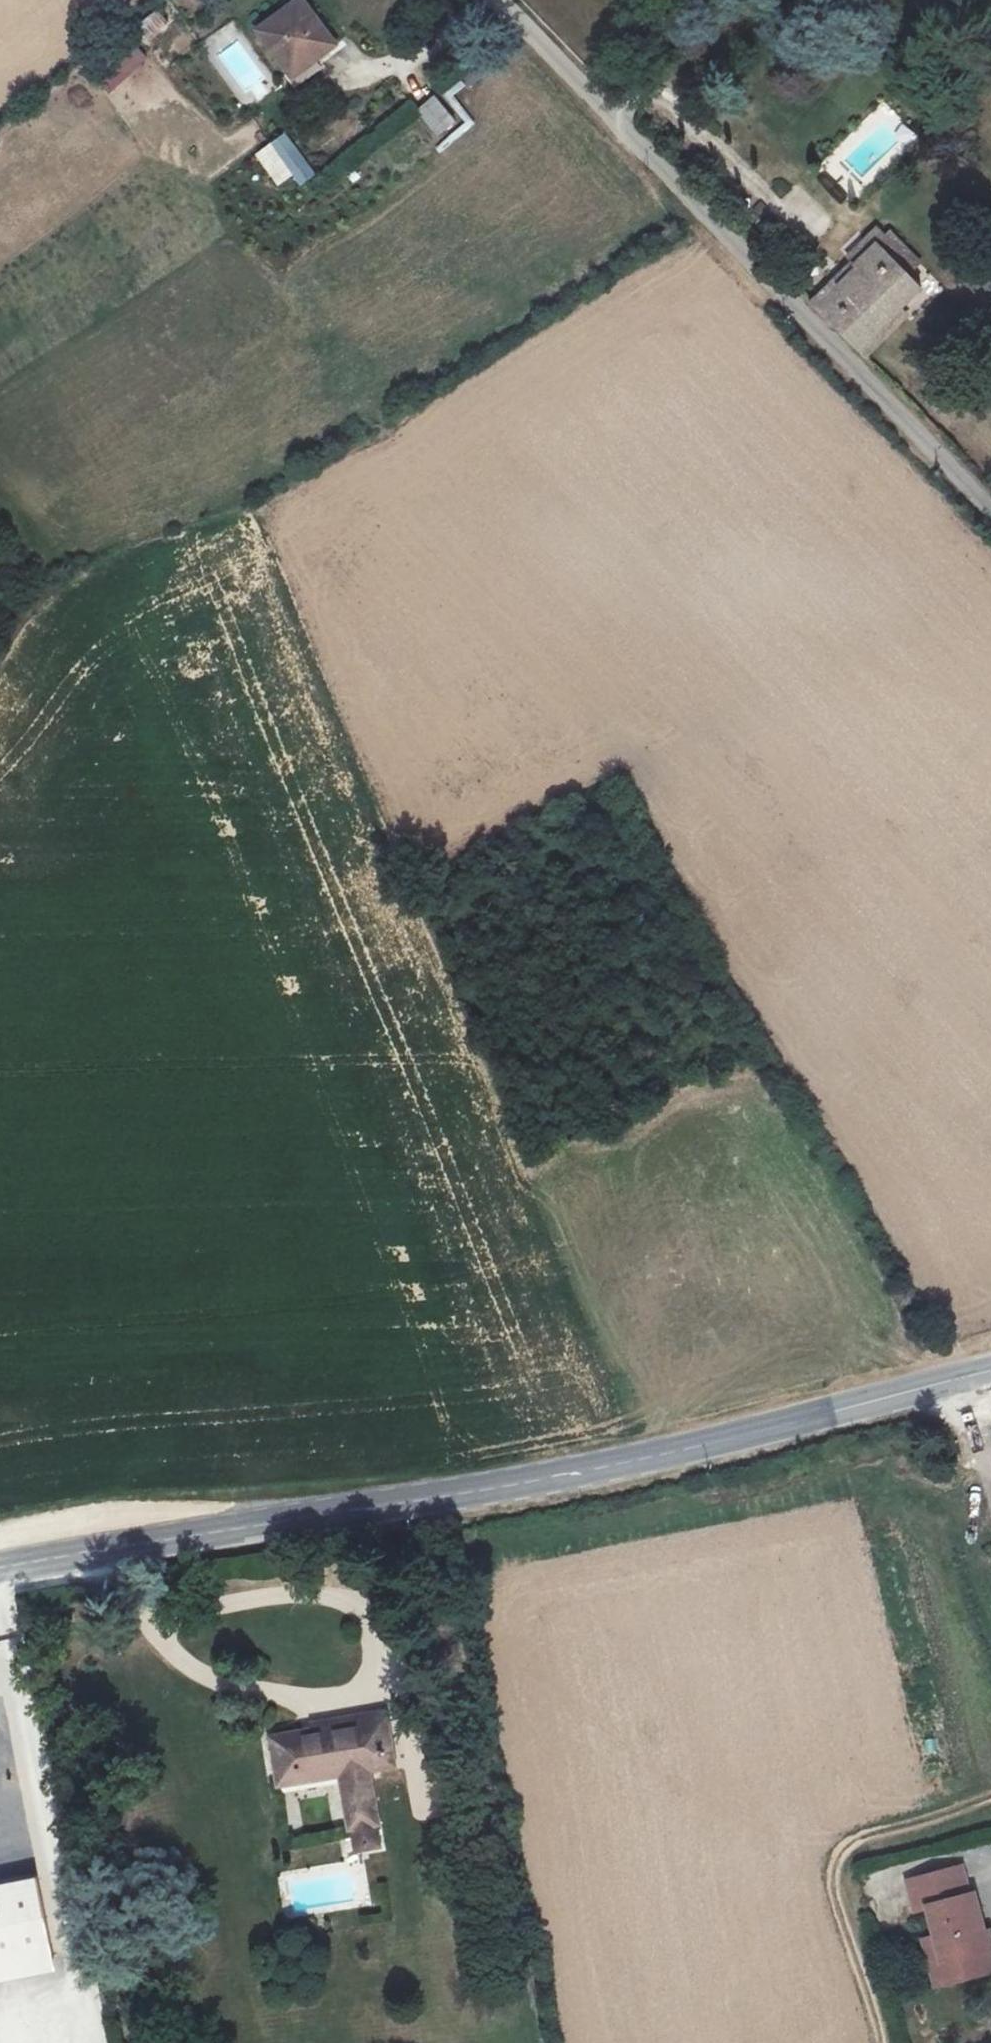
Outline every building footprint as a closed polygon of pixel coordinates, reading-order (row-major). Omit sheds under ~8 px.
[(315,8),(272,39),(303,80),(321,66),(326,74),(350,55),(315,8)] [(130,44),(102,82),(118,94),(146,55),(130,44)] [(452,108),(434,121),(454,148),(472,134),(452,108)] [(884,247),(819,310),(865,358),(930,294),(884,247)] [(356,1727),(272,1743),(282,1795),(339,1783),(349,1836),(384,1829),(373,1777),(400,1771),(389,1715),(354,1722),(356,1727)] [(908,1878),(916,1908),(929,1905),(942,1960),(950,1958),(955,1978),(990,1969),(990,1947),(987,1948),(973,1893),(967,1895),(959,1866),(908,1878)] [(0,1886),(0,1980),(53,1969),(35,1879),(0,1886)]
